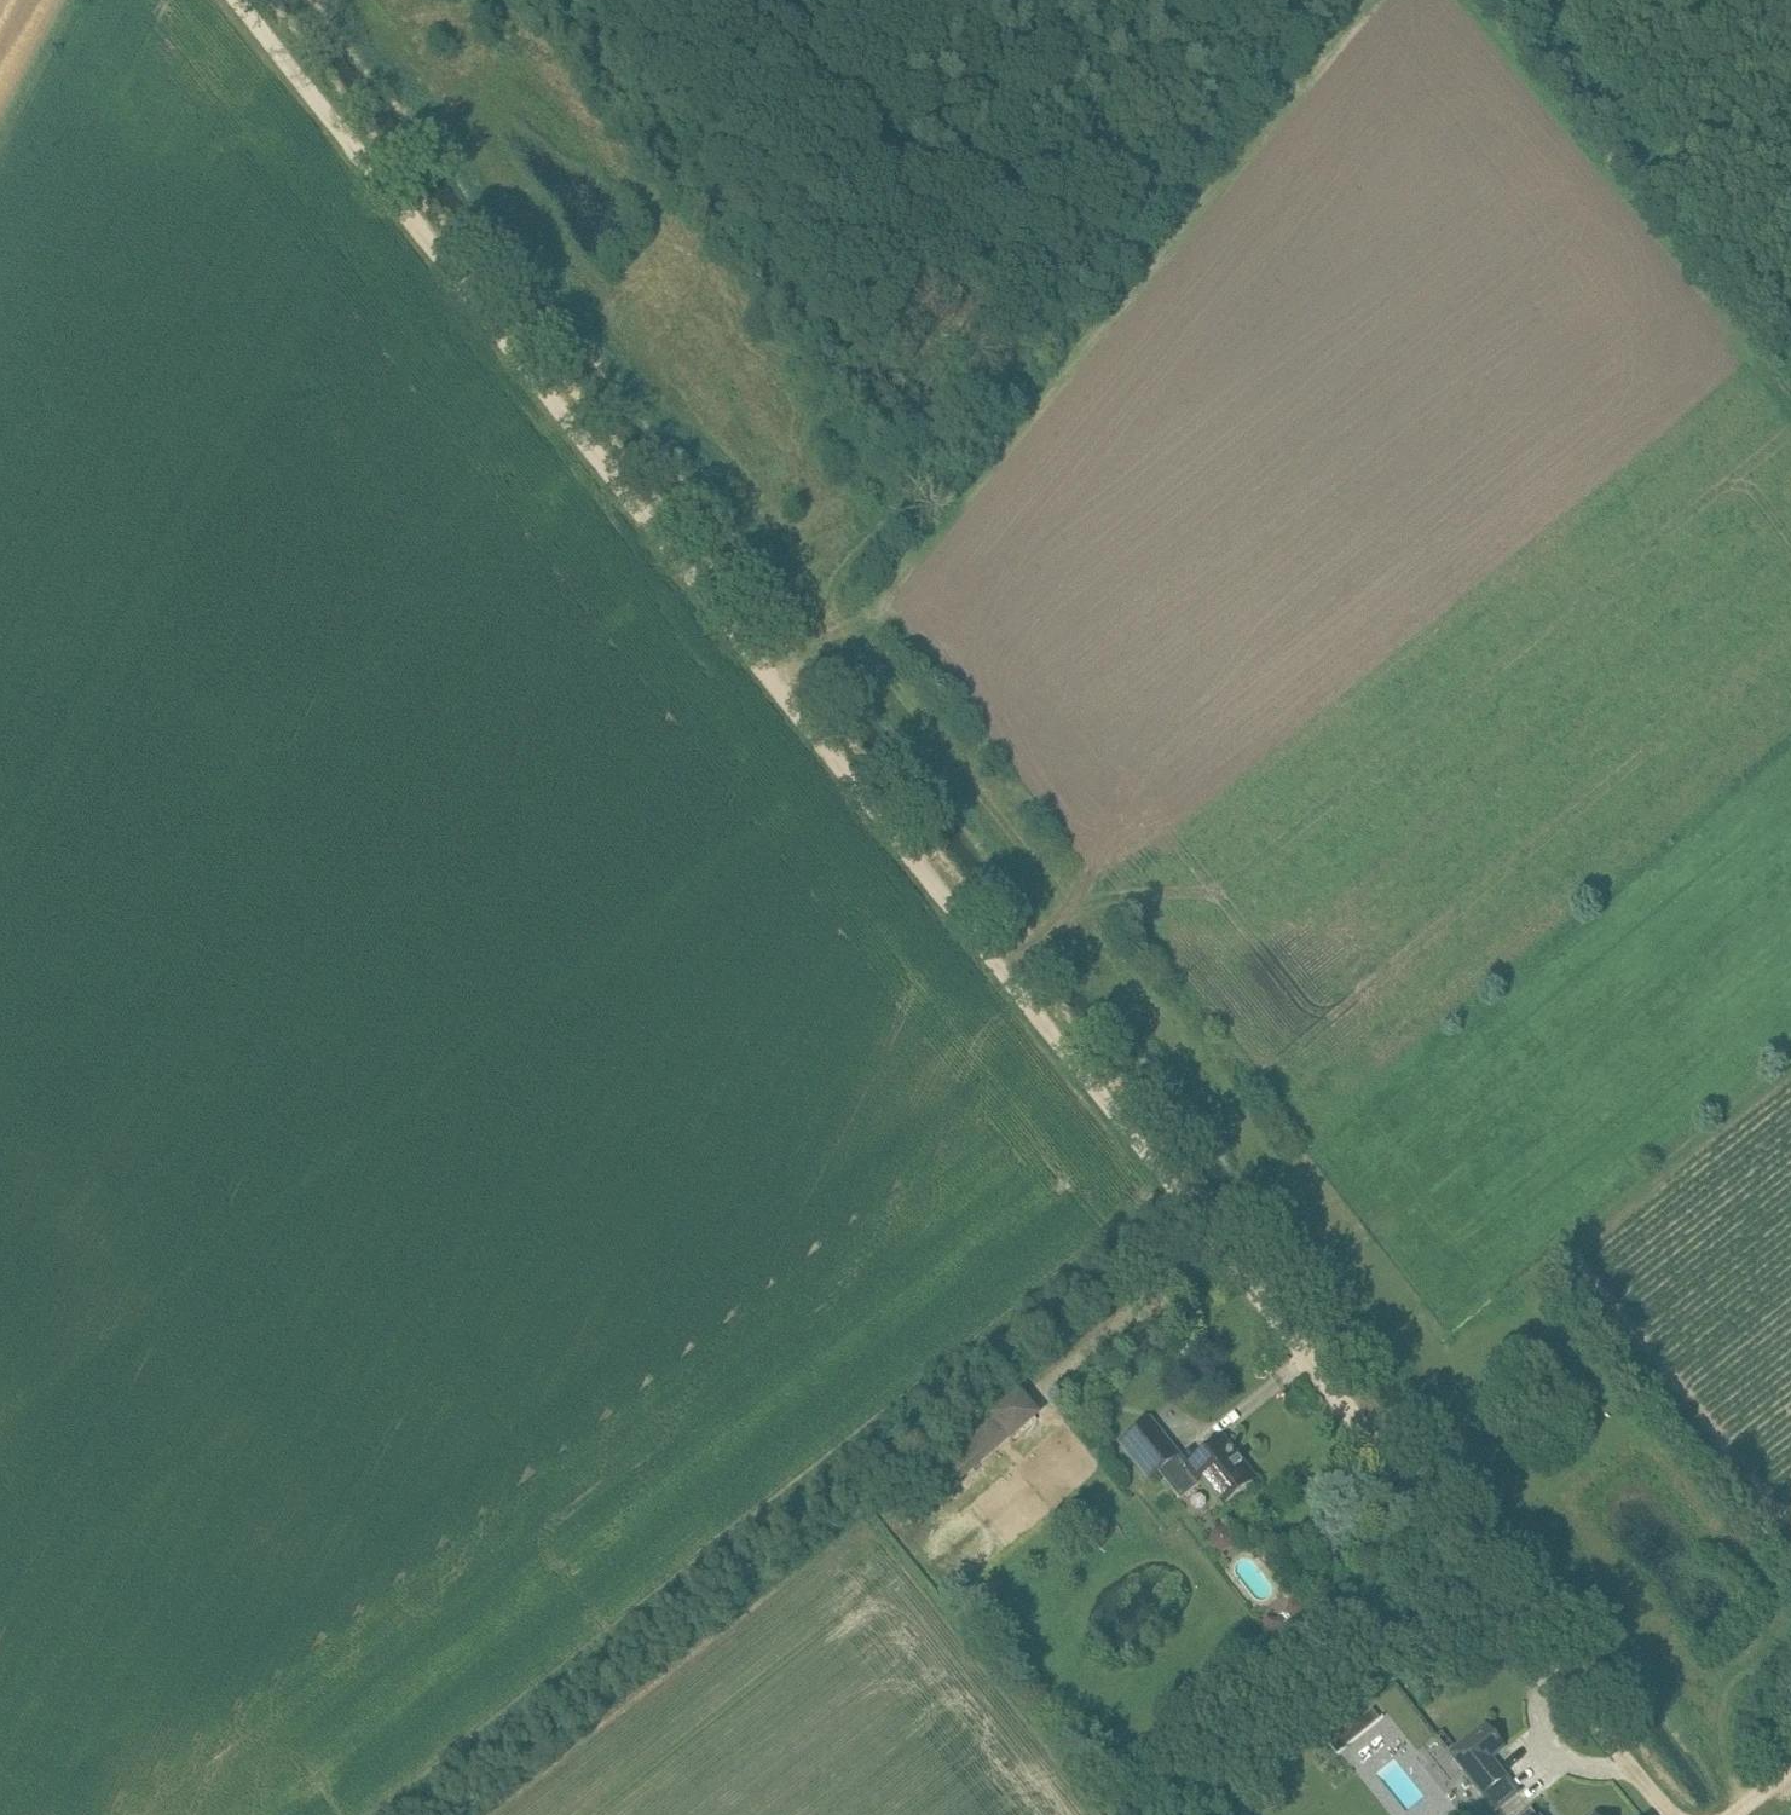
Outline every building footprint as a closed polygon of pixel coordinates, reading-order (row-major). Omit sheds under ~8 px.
[(1039,1413),(1021,1392),(943,1461),(960,1479),(1039,1413)] [(1187,1467),(1149,1420),(1122,1442),(1150,1477),(1162,1468),(1184,1494),(1205,1477),(1226,1502),(1255,1479),(1222,1438),(1187,1467)] [(1220,1527),(1207,1536),(1216,1551),(1230,1543),(1220,1527)] [(1448,1755),(1481,1796),(1505,1777),(1489,1758),(1503,1747),(1485,1724),(1448,1755)]
